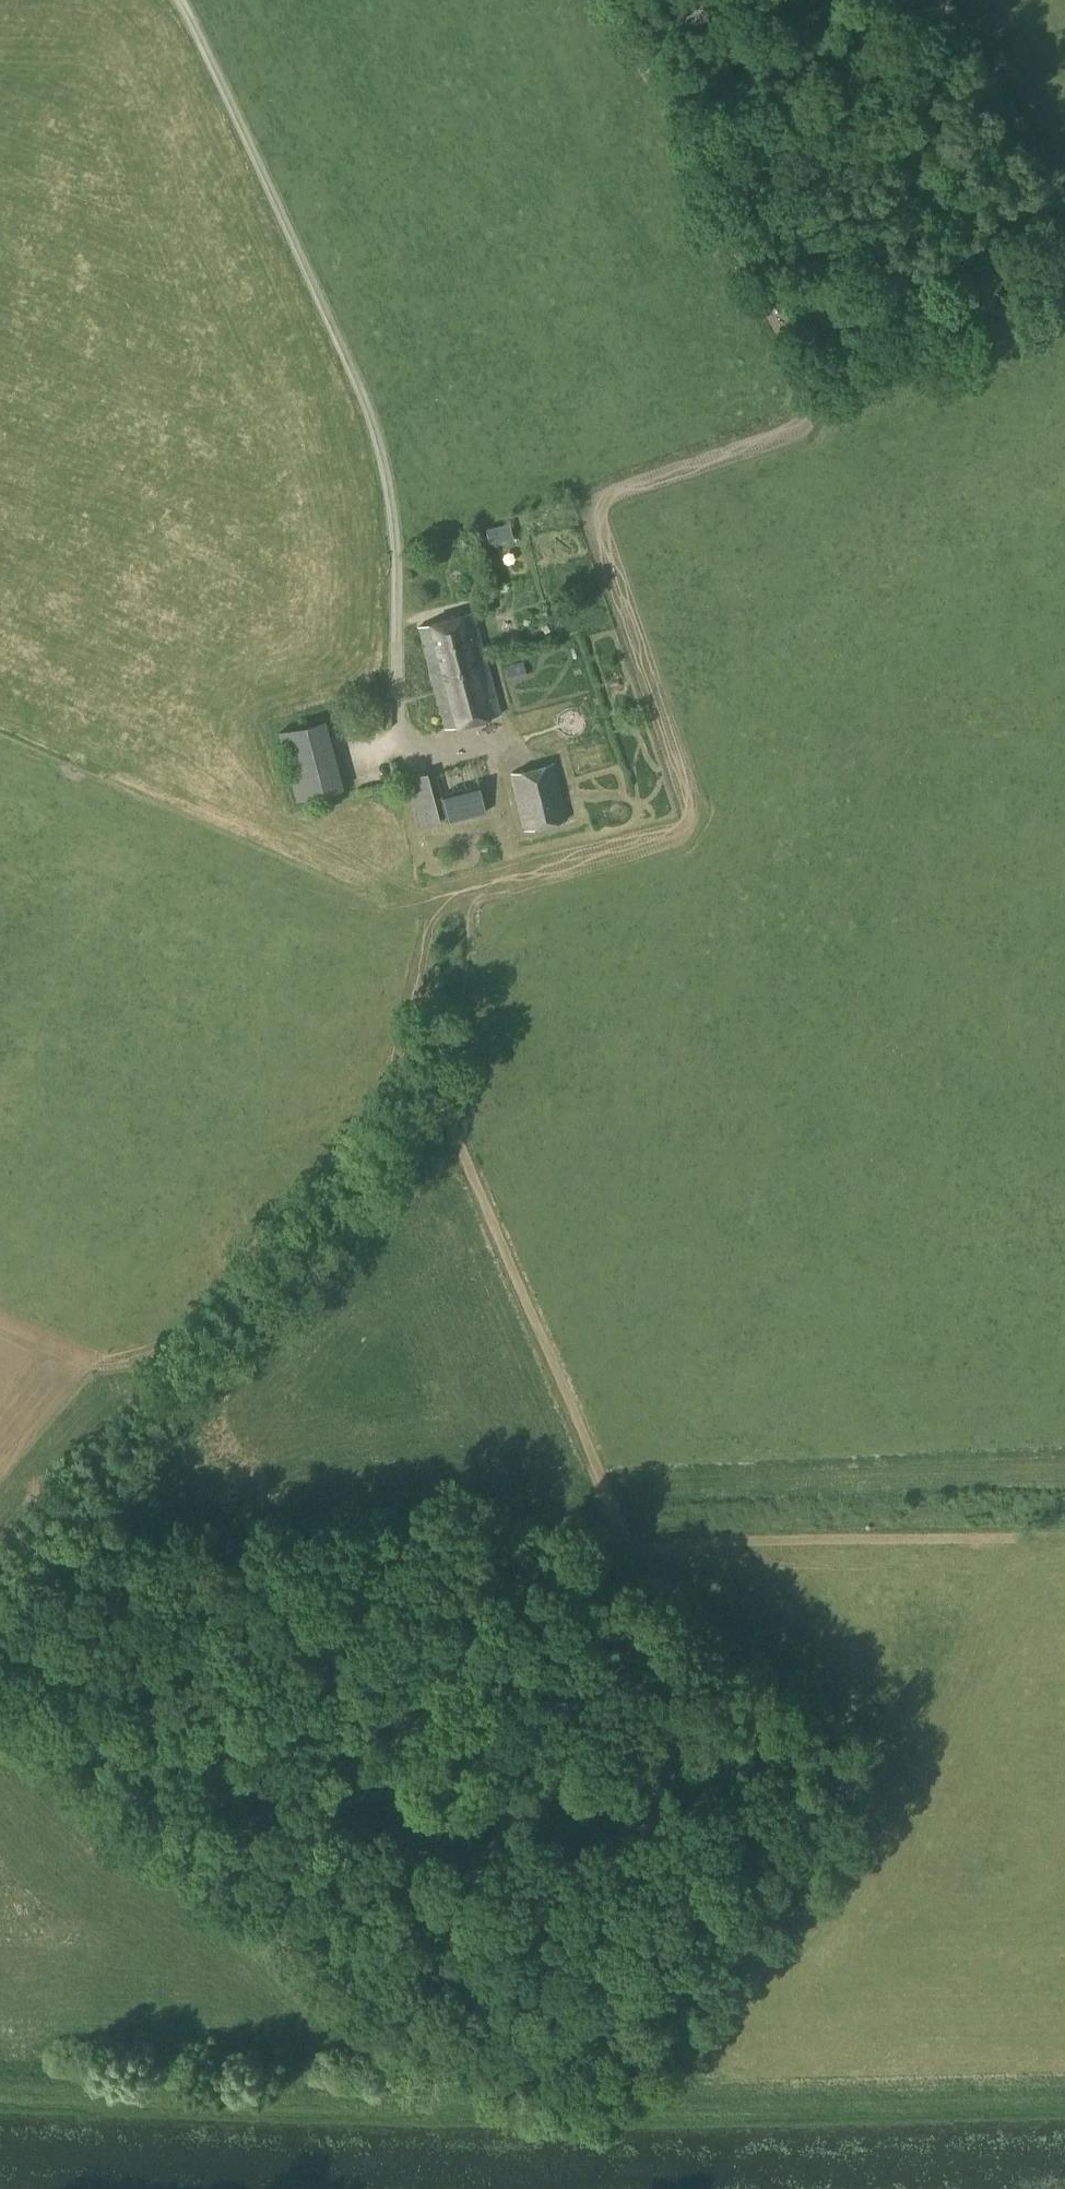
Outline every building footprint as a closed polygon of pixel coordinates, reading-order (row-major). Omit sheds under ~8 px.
[(514,523),(492,527),(496,544),(518,539),(514,523)] [(445,730),(501,715),(474,613),(419,627),(445,730)] [(343,788),(325,720),(277,733),(295,801),(343,788)] [(527,830),(569,820),(555,763),(513,773),(527,830)] [(433,800),(426,773),(406,778),(419,827),(439,822),(438,819),(445,817),(447,823),(485,813),(478,786),(440,796),(440,798),(433,800)]
